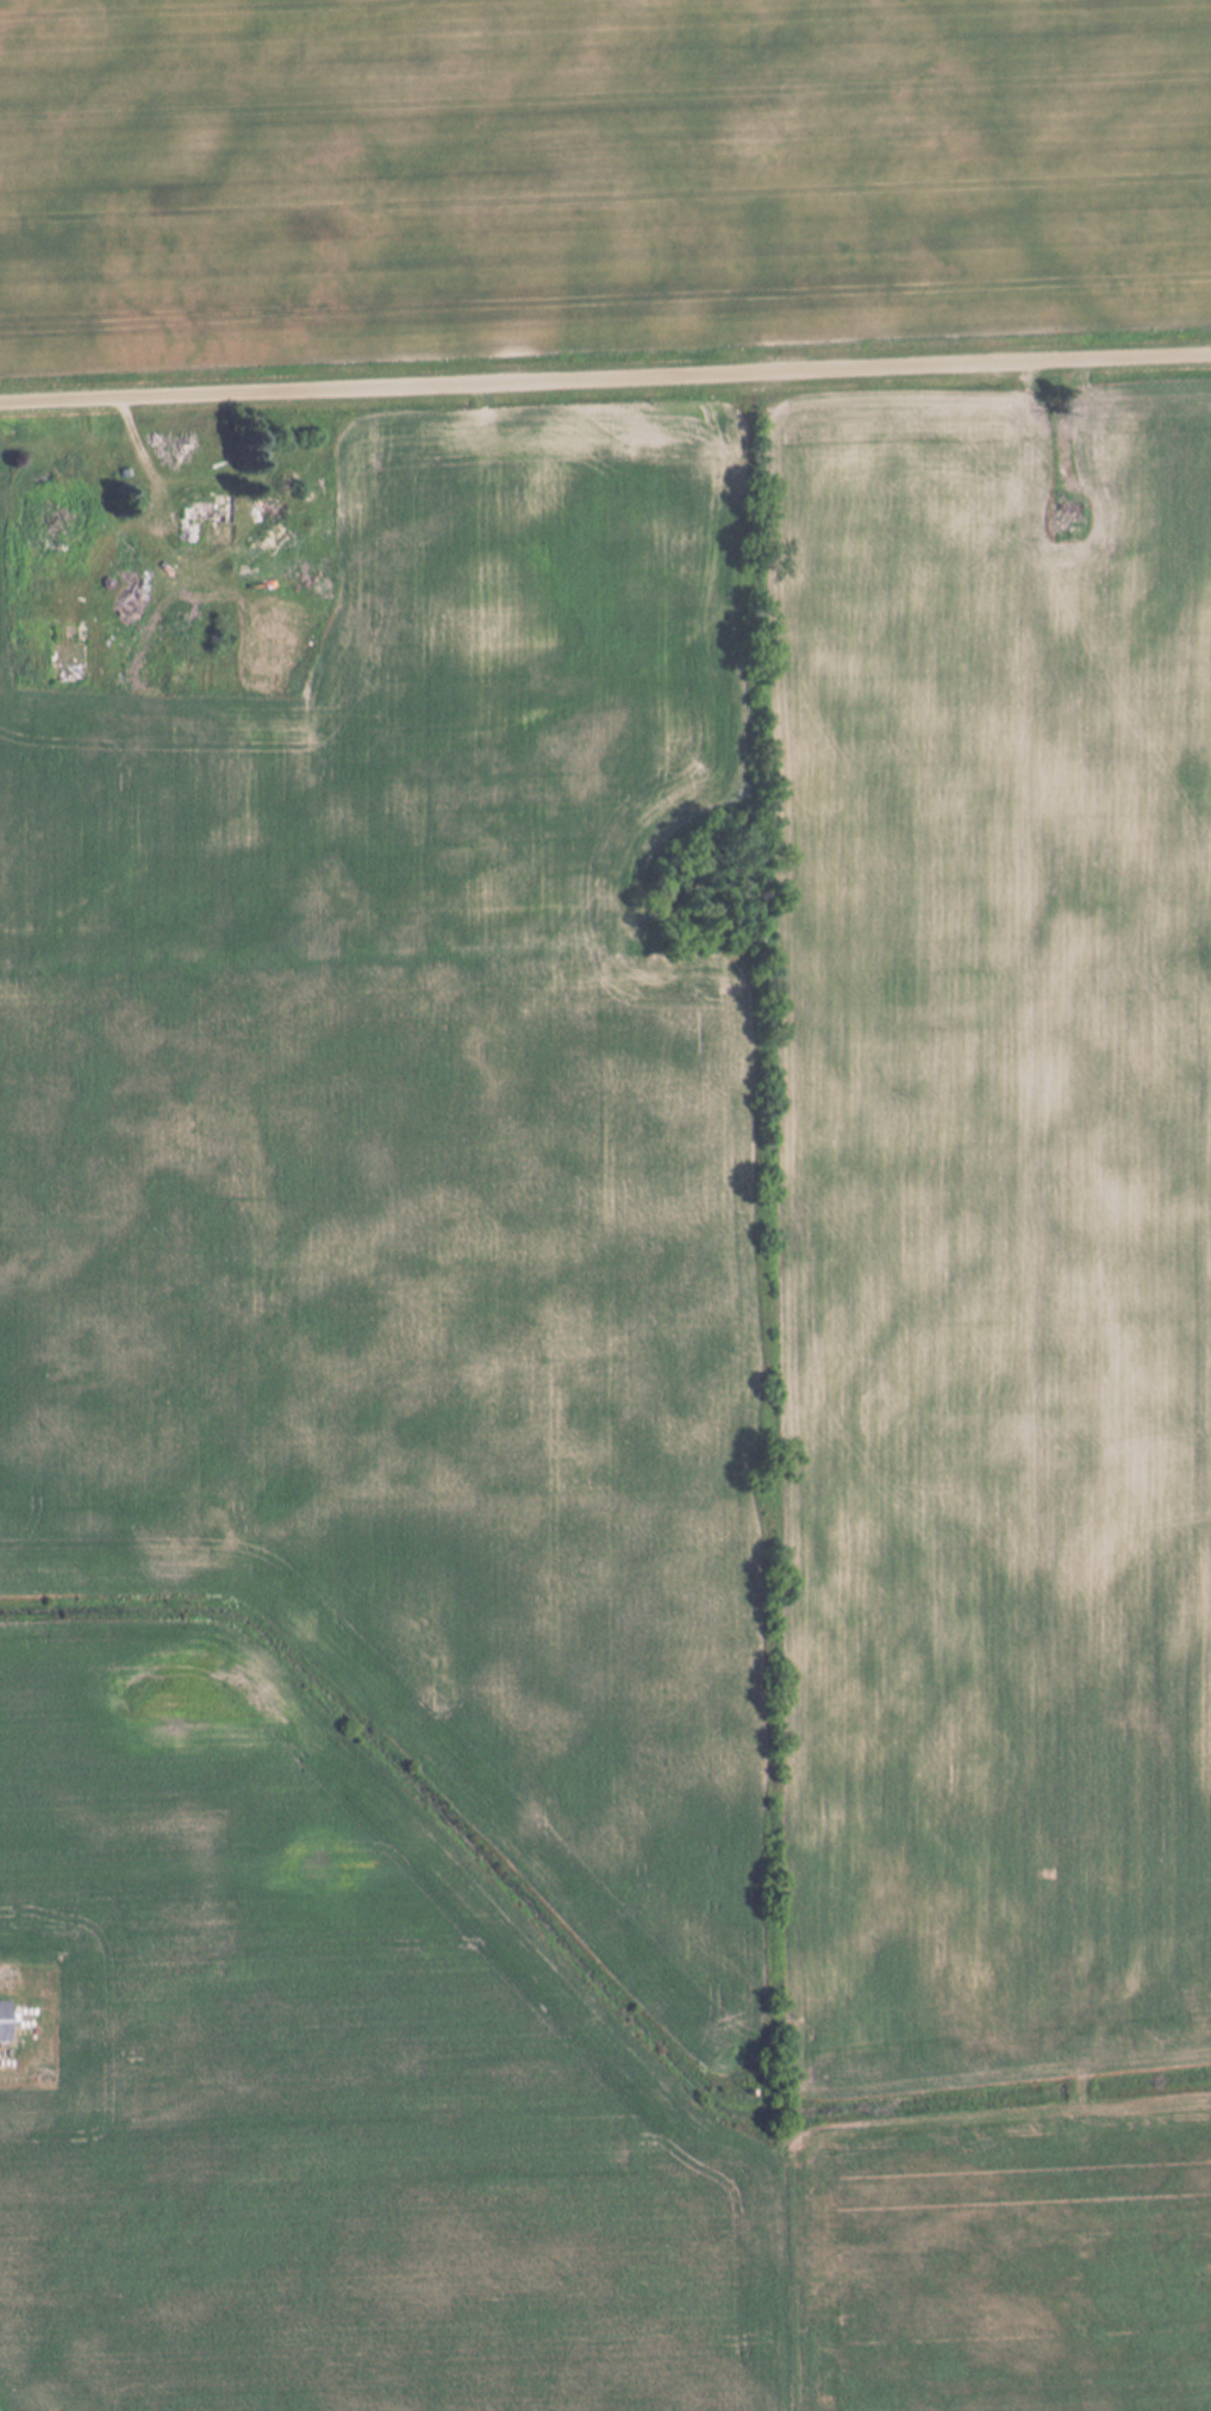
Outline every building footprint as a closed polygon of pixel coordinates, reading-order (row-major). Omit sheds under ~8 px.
[(54,489),(54,477),(37,477),(37,489),(54,489)] [(236,524),(236,496),(213,495),(212,505),(182,504),(181,545),(199,545),(200,523),(236,524)] [(85,683),(85,623),(55,623),(55,683),(85,683)]
